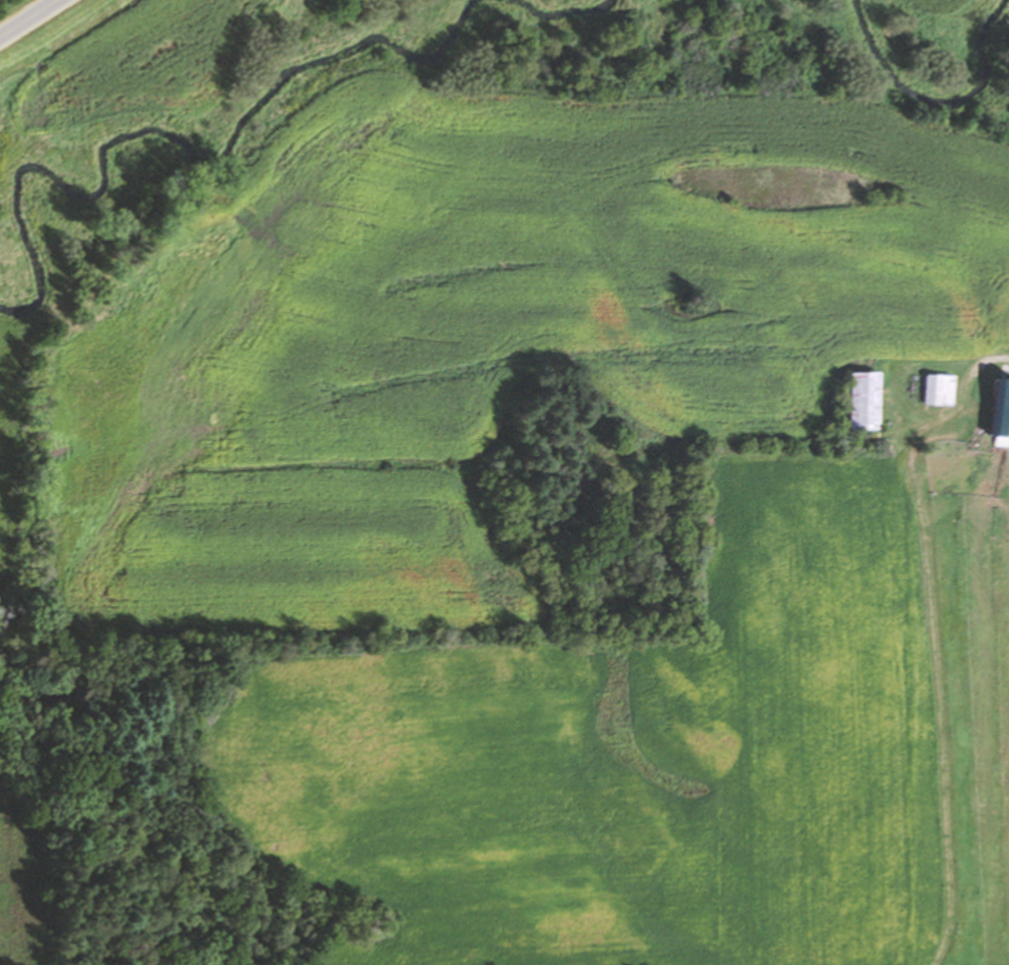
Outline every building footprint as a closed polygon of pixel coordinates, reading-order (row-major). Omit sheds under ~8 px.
[(845,371),(873,370),(875,427),(847,429),(845,371)] [(922,372),(949,373),(948,404),(920,402),(922,372)] [(990,377),(1008,378),(1008,436),(985,434),(990,377)]
